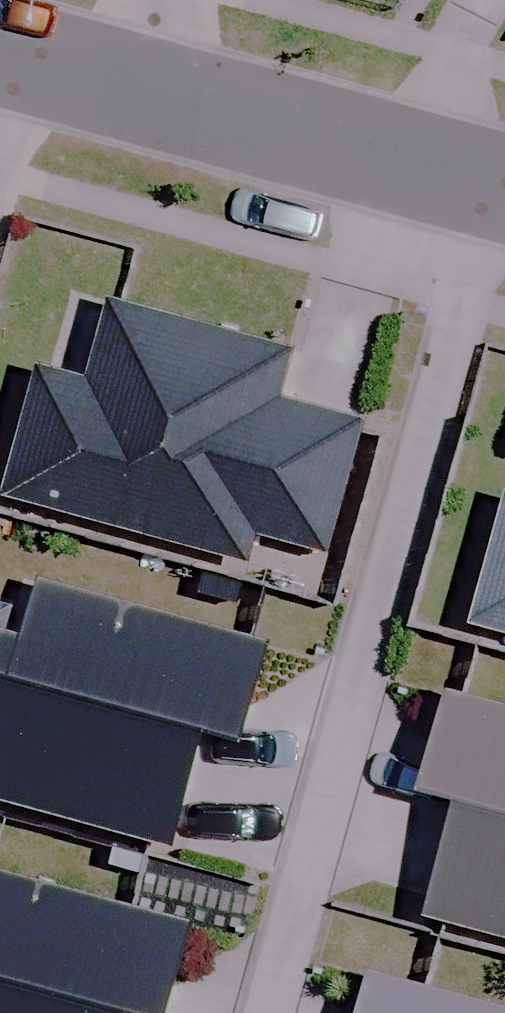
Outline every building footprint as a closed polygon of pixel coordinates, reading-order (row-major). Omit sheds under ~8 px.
[(0,468),(0,498),(237,565),(247,529),(316,548),(351,425),(267,401),(281,353),(105,303),(81,387),(27,372),(0,468)] [(503,496),(469,617),(504,627),(504,496),(503,496)] [(156,847),(190,727),(232,738),(258,647),(29,583),(13,639),(0,636),(0,803),(156,847)] [(442,695),(414,794),(448,803),(417,914),(504,938),(504,713),(442,695)] [(0,877),(0,1012),(155,1012),(179,923),(0,877)] [(366,979),(357,1012),(487,1012),(366,979)]
